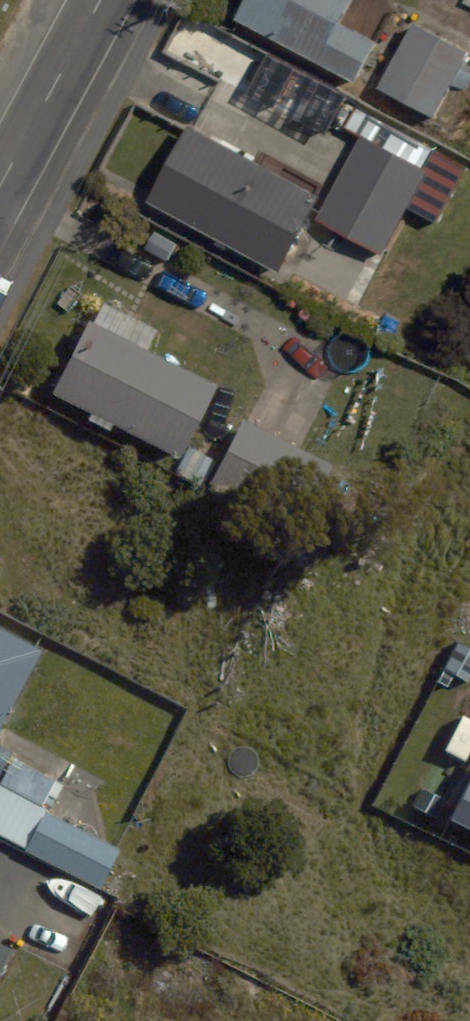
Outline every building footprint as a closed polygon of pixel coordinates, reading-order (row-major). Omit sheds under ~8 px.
[(354,52),(264,5),(226,76),(317,123),(354,52)] [(411,90),(377,156),(441,189),(469,134),(469,121),(411,90)] [(299,250),(177,199),(144,278),(266,329),(299,250)] [(414,242),(350,209),(305,294),(370,327),(414,242)] [(198,451),(76,394),(27,463),(163,526),(198,451)] [(312,535),(213,488),(200,551),(273,572),(312,535)] [(0,707),(0,773),(27,721),(0,707)] [(465,823),(438,877),(469,893),(469,826),(465,823)] [(0,851),(0,907),(94,958),(117,915),(0,851)]
